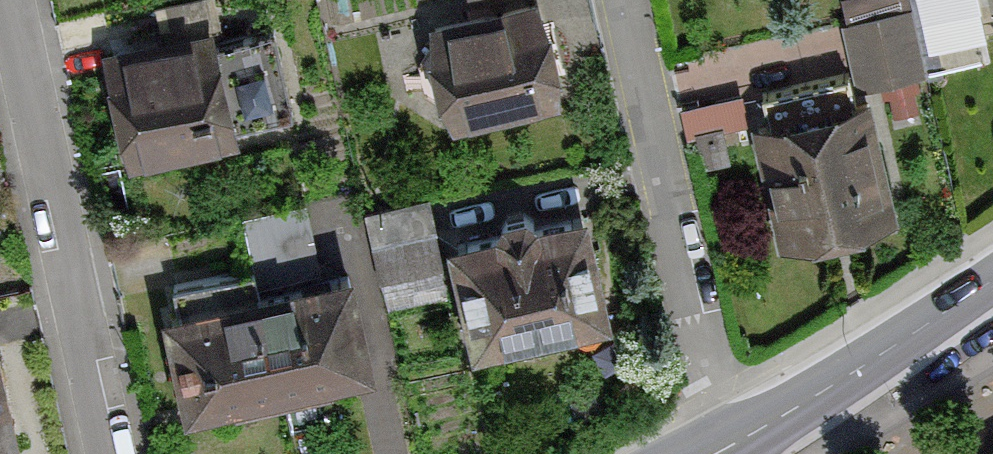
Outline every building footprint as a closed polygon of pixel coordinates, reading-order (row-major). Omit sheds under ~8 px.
[(451,125),(558,100),(534,0),(532,0),(427,25),(451,125)] [(910,0),(842,0),(846,21),(912,7),(910,0)] [(930,51),(985,38),(981,19),(976,0),(918,0),(930,51)] [(912,7),(846,21),(858,82),(864,81),(924,69),(921,54),(912,7)] [(209,28),(105,52),(130,163),(234,139),(231,123),(212,42),(209,28)] [(268,29),(212,42),(231,123),(286,111),(268,29)] [(842,75),(762,93),(768,119),(756,121),(764,153),(783,239),(894,214),(866,94),(847,99),(842,75)] [(749,124),(742,92),(685,104),(692,138),(698,167),(731,160),(725,130),(749,124)] [(425,197),(365,212),(388,306),(448,291),(435,241),(425,197)] [(247,240),(253,266),(258,289),(318,275),(302,204),(242,218),(247,240)] [(584,209),(448,237),(471,344),(607,315),(584,209)] [(176,285),(181,307),(258,289),(253,266),(176,285)] [(318,275),(258,289),(282,389),(360,370),(373,367),(349,267),(318,275)] [(282,389),(258,289),(181,307),(162,311),(186,411),(282,389)] [(18,441),(0,366),(0,445),(18,441)] [(977,453),(992,453),(992,445),(977,453)]
